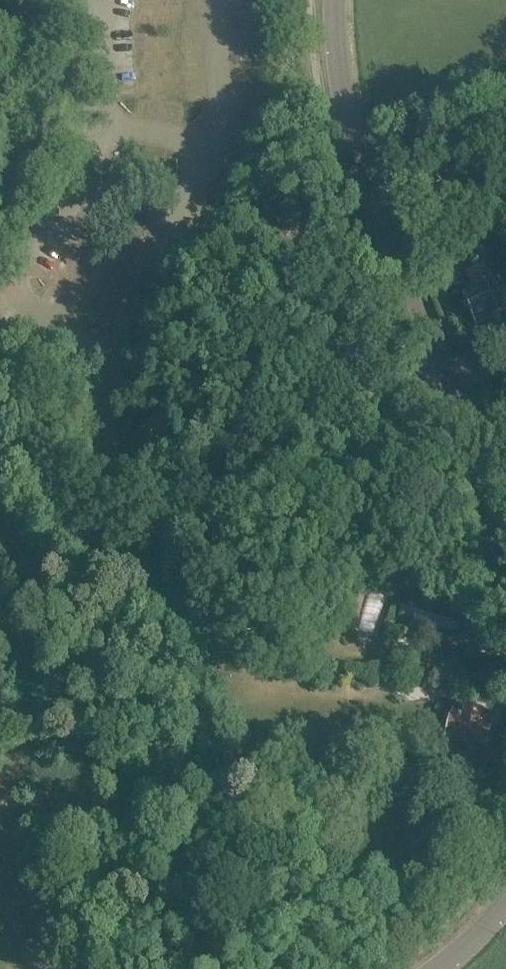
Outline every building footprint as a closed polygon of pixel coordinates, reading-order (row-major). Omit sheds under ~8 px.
[(469,281),(474,293),(464,297),(466,300),(464,304),(466,307),(469,308),(474,320),(486,314),(489,320),(494,318),(497,320),(501,318),(502,315),(505,313),(493,284),(492,284),(487,273),(469,281)] [(477,612),(406,590),(399,612),(472,634),(477,612)] [(481,675),(481,666),(471,665),(470,674),(481,675)] [(451,720),(446,739),(484,748),(488,729),(490,718),(455,709),(452,720),(451,720)]
